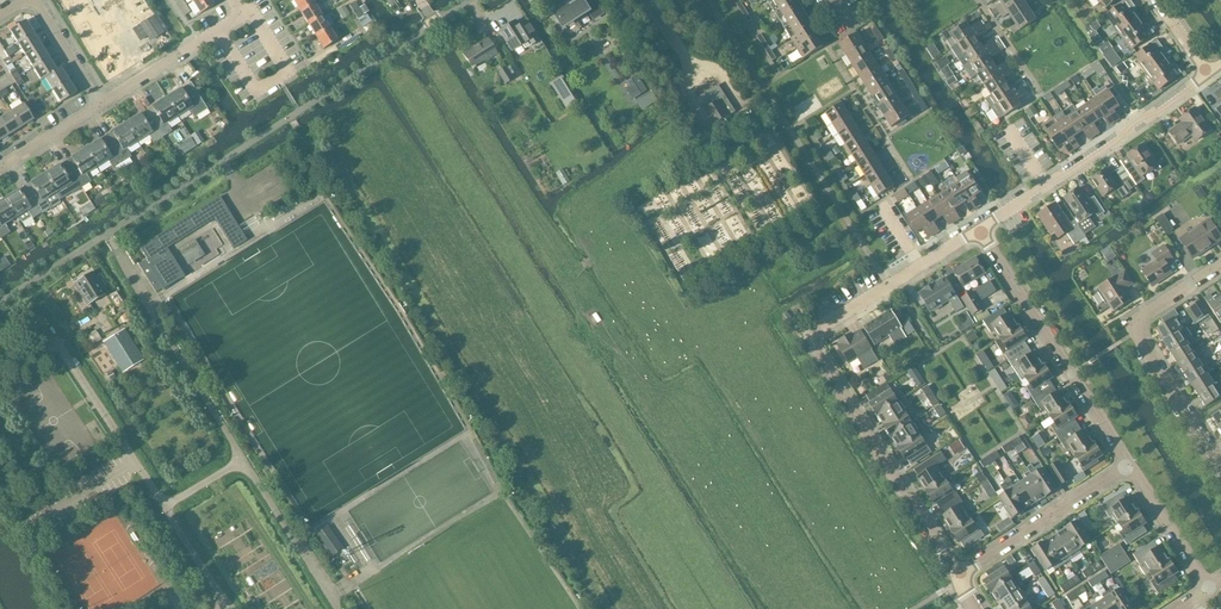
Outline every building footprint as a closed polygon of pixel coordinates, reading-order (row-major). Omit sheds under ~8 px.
[(180,9),(186,5),(182,0),(178,0),(176,2),(180,9)] [(192,2),(199,14),(213,6),(209,0),(194,0),(192,2)] [(300,12),(314,4),(311,0),(293,0),(300,12)] [(399,9),(393,0),(387,0),(394,12),(399,9)] [(599,13),(591,0),(590,0),(584,4),(582,0),(572,0),(554,11),(564,27),(589,12),(592,17),(599,13)] [(790,39),(810,26),(794,0),(766,0),(790,39)] [(1019,0),(1000,0),(1002,3),(996,7),(1000,13),(1019,0)] [(1029,9),(1023,0),(1019,0),(1000,13),(1003,18),(1009,14),(1013,20),(1029,9)] [(1108,15),(1113,22),(1112,24),(1119,34),(1139,19),(1135,13),(1132,9),(1134,8),(1129,0),(1128,0),(1108,15)] [(349,6),(353,13),(359,9),(355,2),(349,6)] [(740,2),(736,4),(747,23),(752,20),(740,2)] [(300,12),(308,24),(321,16),(314,4),(300,12)] [(186,5),(180,9),(185,16),(190,12),(186,5)] [(366,8),(360,11),(363,16),(367,14),(369,13),(366,8)] [(359,9),(353,13),(358,20),(363,16),(360,11),(359,9)] [(1036,20),(1029,9),(1013,20),(1016,26),(1011,29),(1014,34),(1036,20)] [(371,22),(367,14),(363,16),(358,20),(362,27),(371,22)] [(162,33),(152,16),(140,24),(150,40),(162,33)] [(316,37),(329,28),(321,16),(308,24),(316,37)] [(1139,19),(1119,34),(1127,44),(1129,43),(1133,48),(1153,34),(1148,27),(1146,29),(1143,25),(1139,19)] [(9,31),(17,43),(33,33),(25,21),(16,26),(9,31)] [(515,21),(499,31),(511,50),(515,47),(515,46),(523,41),(524,42),(527,40),(530,45),(537,41),(528,26),(521,31),(518,26),(517,24),(515,21)] [(1086,28),(1089,33),(1090,34),(1092,33),(1091,32),(1093,31),(1094,32),(1095,31),(1100,28),(1099,26),(1096,21),(1086,28)] [(0,31),(0,37),(2,40),(6,38),(4,34),(9,31),(16,26),(14,23),(0,31)] [(951,28),(941,35),(945,41),(951,37),(956,45),(982,28),(979,23),(970,29),(967,24),(954,32),(951,28)] [(790,39),(797,49),(816,36),(810,26),(790,39)] [(337,41),(329,28),(316,37),(323,49),(337,41)] [(963,55),(980,44),(976,39),(985,32),(982,28),(956,45),(963,55)] [(33,33),(17,43),(24,55),(40,46),(33,33)] [(846,55),(864,44),(857,33),(839,44),(846,55)] [(756,36),(767,53),(771,51),(760,34),(756,36)] [(823,46),(816,36),(797,49),(803,59),(823,46)] [(472,69),(496,54),(487,38),(463,53),(472,69)] [(1146,74),(1167,59),(1159,49),(1162,47),(1157,40),(1136,55),(1140,62),(1139,63),(1146,74)] [(970,66),(996,48),(992,43),(983,49),(980,44),(963,55),(970,66)] [(870,54),(864,44),(846,55),(852,66),(870,54)] [(40,46),(24,55),(32,68),(48,58),(40,46)] [(977,76),(994,64),(990,59),(999,53),(996,48),(970,66),(977,76)] [(1114,48),(1104,54),(1113,67),(1122,61),(1114,48)] [(0,54),(0,57),(2,61),(9,57),(5,51),(0,54)] [(771,51),(767,53),(772,61),(776,58),(771,51)] [(877,64),(870,54),(852,66),(859,76),(877,64)] [(46,77),(55,70),(48,58),(32,68),(40,81),(46,77)] [(1167,59),(1146,74),(1154,84),(1156,83),(1160,89),(1174,79),(1178,76),(1181,74),(1176,67),(1174,69),(1171,65),(1167,59)] [(1098,61),(1089,67),(1092,71),(1101,65),(1098,61)] [(1123,62),(1116,68),(1120,74),(1128,69),(1123,62)] [(984,86),(1009,68),(1005,63),(997,69),(994,64),(977,76),(984,86)] [(780,73),(784,71),(779,64),(775,66),(780,73)] [(883,75),(877,64),(859,76),(865,86),(883,75)] [(940,71),(942,74),(944,74),(949,70),(947,66),(940,71)] [(497,72),(505,84),(512,79),(513,78),(511,76),(505,67),(497,72)] [(60,68),(55,70),(46,77),(54,89),(67,80),(60,68)] [(1009,68),(984,86),(991,96),(1007,84),(1003,79),(1012,73),(1009,68)] [(1091,75),(1087,68),(1081,72),(1085,79),(1091,75)] [(10,73),(14,79),(19,76),(15,70),(10,73)] [(889,85),(883,75),(865,86),(871,97),(889,85)] [(1071,79),(1075,85),(1080,81),(1076,76),(1076,75),(1071,79)] [(19,76),(14,79),(18,86),(24,83),(19,76)] [(637,76),(626,83),(629,87),(626,89),(633,99),(635,97),(646,90),(637,76)] [(67,80),(54,89),(62,102),(75,93),(67,80)] [(1067,81),(1060,86),(1064,91),(1071,86),(1068,81),(1067,81)] [(889,85),(871,97),(878,107),(896,96),(892,90),(897,87),(894,82),(890,85),(889,85)] [(992,109),(1022,89),(1019,84),(1011,89),(1007,84),(991,96),(985,100),(992,109)] [(735,113),(722,92),(718,86),(698,98),(715,126),(735,113)] [(1060,86),(1054,90),(1057,95),(1064,91),(1060,86)] [(1092,91),(1097,98),(1114,123),(1118,120),(1113,111),(1119,108),(1114,100),(1108,91),(1105,86),(1099,90),(1097,88),(1092,91)] [(166,98),(177,116),(188,109),(194,118),(207,109),(193,87),(183,94),(180,89),(166,98)] [(0,91),(0,94),(2,97),(8,93),(5,88),(0,91)] [(567,88),(557,94),(567,111),(577,106),(567,88)] [(1026,94),(1022,89),(992,109),(999,120),(1021,105),(1017,100),(1026,94)] [(642,107),(656,98),(652,93),(638,102),(642,107)] [(1047,95),(1045,96),(1045,97),(1048,101),(1053,98),(1053,97),(1050,93),(1047,95)] [(32,94),(26,98),(30,104),(36,100),(32,94)] [(896,96),(878,107),(885,118),(903,106),(896,96)] [(1145,97),(1139,102),(1142,105),(1148,101),(1145,97)] [(155,111),(149,115),(162,137),(171,132),(166,123),(177,116),(166,98),(152,107),(155,111)] [(1114,123),(1097,98),(1087,105),(1098,121),(1104,118),(1109,126),(1114,123)] [(36,100),(30,104),(37,116),(43,113),(36,100)] [(825,113),(832,124),(849,114),(842,103),(825,113)] [(22,104),(10,112),(20,128),(32,120),(22,104)] [(752,110),(757,119),(767,113),(761,104),(752,110)] [(1030,119),(1038,113),(1033,105),(1024,110),(1030,119)] [(1073,105),(1062,112),(1066,118),(1077,135),(1083,131),(1089,140),(1094,136),(1077,111),(1073,105)] [(1093,125),(1098,121),(1087,105),(1077,111),(1094,136),(1098,133),(1093,125)] [(909,116),(903,106),(885,118),(891,128),(900,122),(903,120),(909,116)] [(1196,141),(1211,130),(1195,108),(1180,119),(1183,122),(1169,132),(1178,145),(1192,135),(1196,141)] [(0,118),(0,123),(8,136),(20,128),(10,112),(0,118)] [(1077,135),(1062,112),(1052,119),(1073,150),(1078,147),(1072,138),(1077,135)] [(832,124),(839,135),(855,124),(849,114),(832,124)] [(126,124),(137,141),(148,134),(153,143),(162,137),(149,115),(143,119),(140,115),(126,124)] [(1068,153),(1073,150),(1052,119),(1042,126),(1057,148),(1063,145),(1068,153)] [(114,137),(108,140),(122,163),(131,157),(125,148),(137,141),(126,124),(111,133),(114,137)] [(839,135),(845,146),(862,135),(855,124),(839,135)] [(845,146),(852,156),(868,145),(862,135),(845,146)] [(191,138),(187,141),(192,148),(196,146),(191,138)] [(100,140),(85,149),(96,167),(108,159),(113,168),(122,163),(108,140),(102,144),(100,140)] [(1127,155),(1128,157),(1132,163),(1125,168),(1136,185),(1144,180),(1142,176),(1157,166),(1143,144),(1127,155)] [(852,156),(858,166),(875,156),(868,145),(852,156)] [(837,146),(829,150),(831,153),(833,156),(840,152),(837,146)] [(962,147),(956,151),(960,157),(966,153),(966,152),(962,146),(962,147)] [(68,166),(81,188),(91,182),(85,173),(96,167),(85,149),(71,158),(73,162),(68,166)] [(858,166),(865,176),(881,166),(875,156),(858,166)] [(59,165),(45,174),(61,199),(71,192),(72,194),(81,188),(68,166),(62,170),(59,165)] [(944,170),(940,165),(935,168),(939,173),(944,170)] [(865,176),(871,186),(888,176),(881,166),(865,176)] [(1106,170),(1091,180),(1103,197),(1114,190),(1118,195),(1121,199),(1130,193),(1129,191),(1123,182),(1116,171),(1111,174),(1109,175),(1106,170)] [(955,178),(959,183),(976,209),(980,206),(974,197),(980,193),(969,176),(966,171),(955,178)] [(33,188),(27,191),(41,213),(61,201),(61,199),(56,192),(45,174),(30,183),(33,188)] [(918,180),(922,186),(923,188),(930,183),(929,181),(925,175),(923,176),(918,180)] [(888,176),(871,186),(877,197),(894,186),(888,176)] [(1130,178),(1123,182),(1127,189),(1129,191),(1136,186),(1130,178)] [(976,209),(959,183),(948,189),(959,207),(964,203),(970,212),(976,209)] [(1079,188),(1064,198),(1077,217),(1074,219),(1078,225),(1087,219),(1095,213),(1098,218),(1105,213),(1094,197),(1088,201),(1079,188)] [(1202,188),(1195,192),(1200,200),(1207,195),(1202,188)] [(898,202),(908,196),(904,189),(894,196),(898,202)] [(959,207),(948,189),(938,196),(955,222),(960,219),(954,210),(959,207)] [(18,191),(5,200),(16,217),(18,221),(20,220),(22,223),(31,217),(32,219),(41,213),(27,191),(21,195),(18,191)] [(103,195),(94,201),(97,206),(106,201),(103,195)] [(221,196),(140,247),(146,256),(136,262),(153,290),(161,285),(164,289),(185,276),(173,257),(168,260),(163,251),(215,218),(233,248),(248,240),(221,196)] [(950,225),(955,222),(938,196),(928,203),(938,220),(944,216),(950,225)] [(1,238),(10,233),(4,224),(16,217),(5,200),(0,203),(0,237),(1,238)] [(95,209),(91,202),(86,205),(91,212),(95,209)] [(938,220),(928,203),(917,210),(934,235),(939,232),(933,223),(938,220)] [(1074,220),(1069,224),(1055,203),(1037,215),(1049,233),(1052,231),(1057,238),(1065,233),(1073,245),(1085,238),(1074,220)] [(934,235),(917,210),(907,216),(918,233),(923,230),(929,239),(934,235)] [(1166,235),(1173,230),(1162,214),(1155,219),(1166,235)] [(1192,259),(1220,240),(1220,237),(1209,219),(1179,239),(1192,259)] [(47,237),(53,233),(50,228),(44,232),(47,237)] [(30,241),(24,245),(28,251),(34,247),(30,241)] [(1165,263),(1173,258),(1164,246),(1152,254),(1156,261),(1142,271),(1152,286),(1172,272),(1165,263)] [(4,257),(0,260),(5,267),(9,265),(4,257)] [(963,287),(973,281),(985,274),(975,259),(954,272),(963,287)] [(1099,288),(1096,290),(1106,304),(1108,303),(1114,311),(1132,299),(1125,289),(1133,283),(1125,271),(1099,288)] [(106,294),(92,272),(73,284),(87,306),(106,294)] [(964,307),(957,296),(945,278),(933,286),(932,285),(925,289),(926,290),(919,294),(930,312),(933,311),(934,312),(942,307),(941,306),(948,301),(955,313),(964,307)] [(989,281),(975,290),(982,300),(996,291),(989,281)] [(972,315),(973,315),(983,309),(972,292),(962,299),(972,315)] [(1219,294),(1213,298),(1210,294),(1204,298),(1220,323),(1220,297),(1219,294)] [(1197,319),(1208,312),(1200,301),(1190,307),(1197,319)] [(1000,339),(1019,327),(1013,318),(1010,319),(1007,316),(1005,317),(1000,310),(983,321),(991,333),(995,330),(1000,339)] [(1165,323),(1156,329),(1163,341),(1179,330),(1180,331),(1182,329),(1174,317),(1178,315),(1174,310),(1162,318),(1165,323)] [(889,335),(895,344),(905,338),(900,329),(901,328),(891,312),(880,319),(879,319),(876,321),(865,328),(875,344),(889,335)] [(1209,327),(1214,323),(1211,317),(1205,321),(1209,327)] [(1218,330),(1214,323),(1209,327),(1213,333),(1218,330)] [(100,326),(96,329),(102,338),(106,336),(100,326)] [(1019,327),(1000,339),(995,342),(1003,354),(1004,353),(1008,360),(1026,349),(1021,343),(1027,339),(1019,327)] [(123,371),(142,360),(123,330),(104,341),(123,371)] [(1186,341),(1180,331),(1179,330),(1163,341),(1170,352),(1186,341)] [(852,336),(852,335),(839,342),(840,344),(838,345),(849,364),(858,359),(865,370),(879,361),(860,331),(852,336)] [(978,338),(973,331),(965,335),(970,343),(978,338)] [(1186,341),(1170,352),(1177,362),(1197,350),(1198,349),(1199,348),(1192,337),(1186,341)] [(1025,378),(1044,366),(1038,356),(1035,358),(1032,354),(1030,356),(1026,349),(1008,360),(1016,372),(1020,369),(1025,378)] [(1197,350),(1177,362),(1184,373),(1206,359),(1204,355),(1202,357),(1197,350)] [(1206,359),(1184,373),(1191,384),(1207,374),(1211,371),(1207,364),(1209,363),(1206,359)] [(906,371),(910,378),(919,373),(914,366),(906,371)] [(1052,378),(1044,366),(1025,378),(1030,385),(1026,387),(1033,399),(1051,388),(1046,381),(1052,378)] [(883,375),(882,375),(887,382),(892,379),(888,372),(883,375)] [(1207,374),(1191,384),(1198,395),(1214,385),(1214,384),(1207,374)] [(1198,395),(1205,407),(1220,397),(1220,380),(1216,383),(1214,384),(1214,385),(1198,395)] [(878,415),(902,399),(899,395),(895,398),(891,391),(892,391),(887,383),(871,393),(875,400),(870,403),(872,407),(873,407),(878,415)] [(922,390),(928,398),(933,395),(928,387),(922,390)] [(1055,395),(1051,388),(1033,399),(1041,411),(1045,408),(1050,417),(1069,405),(1063,395),(1060,397),(1057,393),(1055,395)] [(933,395),(928,398),(933,406),(938,403),(933,395)] [(885,426),(905,413),(900,406),(905,404),(902,399),(878,415),(885,425),(884,426),(885,426)] [(1017,401),(1010,405),(1014,410),(1020,406),(1017,401)] [(1051,426),(1058,438),(1075,427),(1071,420),(1077,417),(1069,405),(1050,417),(1055,424),(1051,426)] [(940,417),(945,414),(940,406),(935,409),(940,417)] [(1220,426),(1220,410),(1212,416),(1219,427),(1220,426)] [(887,429),(892,437),(912,424),(912,425),(916,422),(915,421),(913,417),(909,420),(905,413),(885,426),(887,429)] [(899,447),(899,448),(923,433),(922,432),(925,431),(917,419),(915,421),(916,422),(912,425),(912,424),(892,437),(893,437),(899,447)] [(1075,455),(1094,444),(1088,434),(1085,436),(1082,432),(1080,433),(1075,427),(1058,438),(1066,449),(1070,447),(1075,455)] [(926,437),(923,433),(899,448),(904,455),(904,456),(906,460),(912,456),(916,463),(932,453),(927,445),(926,446),(922,439),(926,437)] [(1010,443),(1014,448),(1022,443),(1018,437),(1010,443)] [(959,439),(952,444),(958,453),(965,449),(959,439)] [(1006,453),(1014,448),(1010,443),(1002,448),(1006,453)] [(1102,456),(1094,444),(1075,455),(1082,466),(1080,467),(1083,472),(1099,462),(1097,459),(1102,456)] [(1040,450),(1044,457),(1052,452),(1048,445),(1040,450)] [(988,457),(992,462),(1000,457),(996,452),(988,457)] [(927,492),(949,477),(946,472),(942,475),(937,466),(946,460),(942,453),(917,469),(922,475),(921,476),(923,480),(920,482),(927,492)] [(968,453),(958,459),(962,465),(972,459),(968,453)] [(984,467),(992,462),(988,457),(981,462),(984,467)] [(1057,462),(1049,467),(1059,482),(1061,485),(1068,480),(1066,477),(1057,462)] [(1032,465),(1027,468),(1030,472),(1045,496),(1053,491),(1057,489),(1053,483),(1041,465),(1034,469),(1032,465)] [(979,483),(985,479),(986,479),(981,471),(974,475),(979,483)] [(1045,496),(1030,472),(1025,475),(1028,479),(1021,483),(1034,503),(1045,496)] [(943,508),(959,497),(955,490),(952,491),(948,484),(952,482),(949,477),(927,492),(928,494),(927,496),(927,498),(928,499),(931,500),(932,500),(934,503),(938,501),(943,508)] [(988,480),(981,485),(984,489),(991,485),(988,480)] [(1034,503),(1021,483),(1015,488),(1012,484),(1008,486),(1023,510),(1024,510),(1023,510),(1034,503)] [(1016,515),(1023,510),(1008,486),(1003,489),(1006,493),(999,498),(1009,512),(1008,512),(1012,518),(1016,516),(1016,515)] [(1113,515),(1118,523),(1137,511),(1131,501),(1128,503),(1126,500),(1123,501),(1119,494),(1102,505),(1110,517),(1113,515)] [(199,516),(224,501),(221,496),(196,512),(199,516)] [(952,530),(974,516),(971,511),(967,513),(957,499),(959,497),(943,508),(947,514),(946,515),(949,519),(945,521),(952,530)] [(1084,511),(1077,516),(1081,522),(1088,517),(1084,511)] [(1145,523),(1137,511),(1118,523),(1123,530),(1119,532),(1127,544),(1144,533),(1140,527),(1145,523)] [(977,520),(974,516),(952,530),(953,532),(952,534),(952,536),(953,538),(955,539),(957,539),(959,542),(968,546),(984,536),(980,528),(977,530),(973,523),(977,520)] [(1066,529),(1082,553),(1086,550),(1083,546),(1090,542),(1081,527),(1082,527),(1078,521),(1074,524),(1066,529)] [(327,528),(315,536),(326,552),(331,557),(334,555),(342,549),(327,528)] [(1077,555),(1082,553),(1066,529),(1066,530),(1056,536),(1068,556),(1075,551),(1077,555)] [(1061,560),(1068,556),(1056,536),(1045,543),(1044,543),(1060,567),(1064,564),(1061,560)] [(1055,570),(1060,567),(1044,543),(1037,548),(1036,547),(1032,550),(1036,556),(1037,556),(1046,570),(1053,566),(1055,570)] [(1145,576),(1151,572),(1169,560),(1163,550),(1160,552),(1157,548),(1155,550),(1151,543),(1133,554),(1141,566),(1139,567),(1145,576)] [(1115,546),(1099,556),(1105,565),(1114,560),(1121,556),(1115,546)] [(1030,567),(1035,564),(1030,556),(1024,559),(1030,567)] [(1114,560),(1105,565),(1108,569),(1111,574),(1120,569),(1114,560)] [(1177,572),(1169,560),(1151,572),(1155,579),(1151,582),(1159,593),(1176,582),(1171,575),(1177,572)] [(1091,567),(1094,572),(1102,567),(1099,562),(1091,567)] [(989,577),(984,580),(987,584),(992,592),(1016,576),(1024,571),(1020,566),(1012,572),(1009,575),(1002,564),(987,574),(989,577)] [(1040,572),(1035,564),(1030,567),(1035,575),(1040,572)] [(1086,578),(1094,572),(1091,567),(1083,572),(1086,578)] [(1097,576),(1101,582),(1109,577),(1105,571),(1097,576)] [(1016,576),(992,592),(993,592),(999,602),(1019,590),(1014,583),(1018,581),(1021,579),(1019,574),(1016,576)] [(1069,581),(1072,587),(1080,581),(1077,576),(1069,581)] [(1093,587),(1101,582),(1097,576),(1089,582),(1093,587)] [(1044,589),(1049,586),(1044,578),(1039,581),(1044,589)] [(1064,592),(1072,587),(1069,581),(1061,586),(1064,592)] [(1083,585),(1075,591),(1079,596),(1087,591),(1083,585)] [(1055,594),(1049,586),(1044,589),(1049,597),(1055,594)] [(1118,608),(1134,608),(1135,608),(1131,603),(1130,603),(1121,589),(1114,593),(1111,589),(1107,592),(1118,608)] [(1019,590),(999,602),(1004,608),(1013,608),(1030,598),(1027,594),(1023,597),(1019,590)] [(1079,596),(1075,591),(1067,596),(1071,601),(1079,596)] [(1102,608),(1118,608),(1107,592),(1103,595),(1105,599),(1099,603),(1102,608)] [(1013,608),(1031,608),(1029,605),(1033,603),(1030,598),(1013,608)] [(1064,608),(1058,600),(1053,603),(1056,608),(1062,608),(1064,608)]
